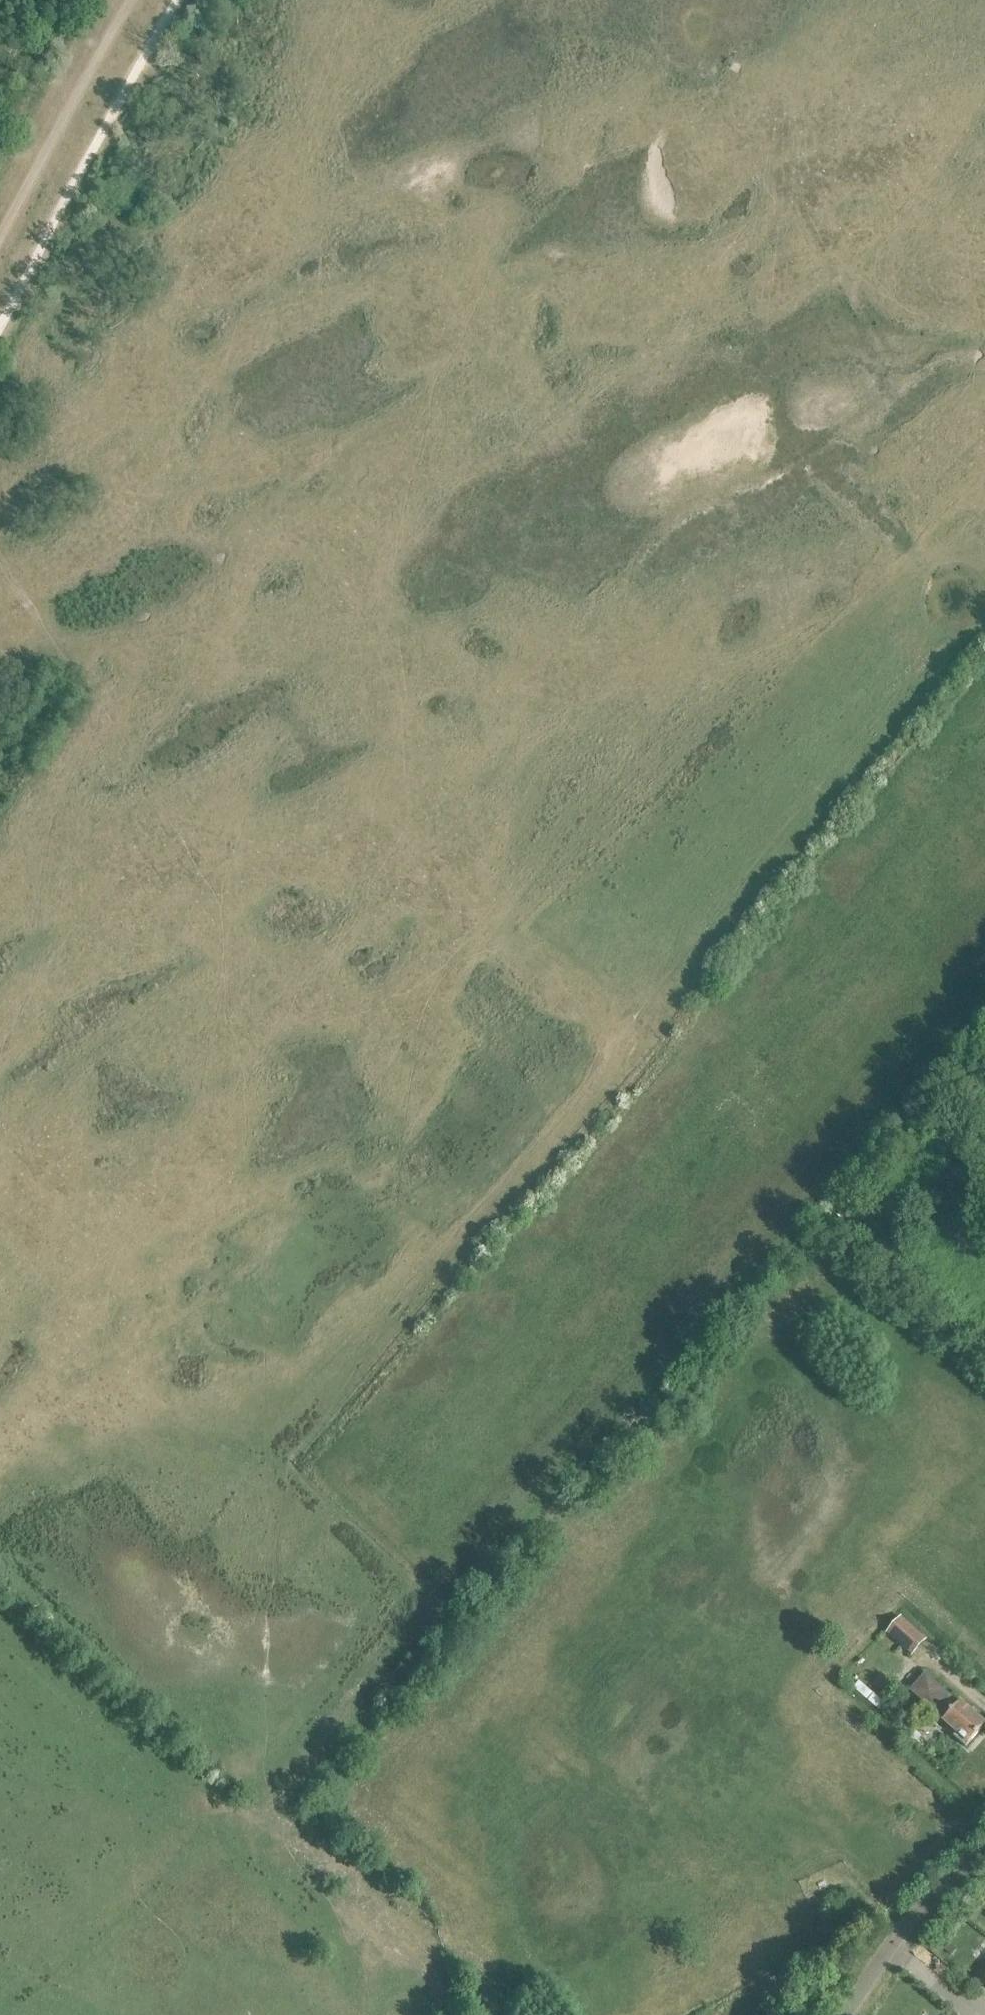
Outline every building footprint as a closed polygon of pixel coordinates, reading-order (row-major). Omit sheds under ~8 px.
[(886,1633),(912,1656),(927,1639),(901,1616),(886,1633)] [(963,1702),(929,1672),(912,1691),(960,1733),(957,1737),(968,1747),(984,1728),(984,1720),(964,1701),(963,1702)]
